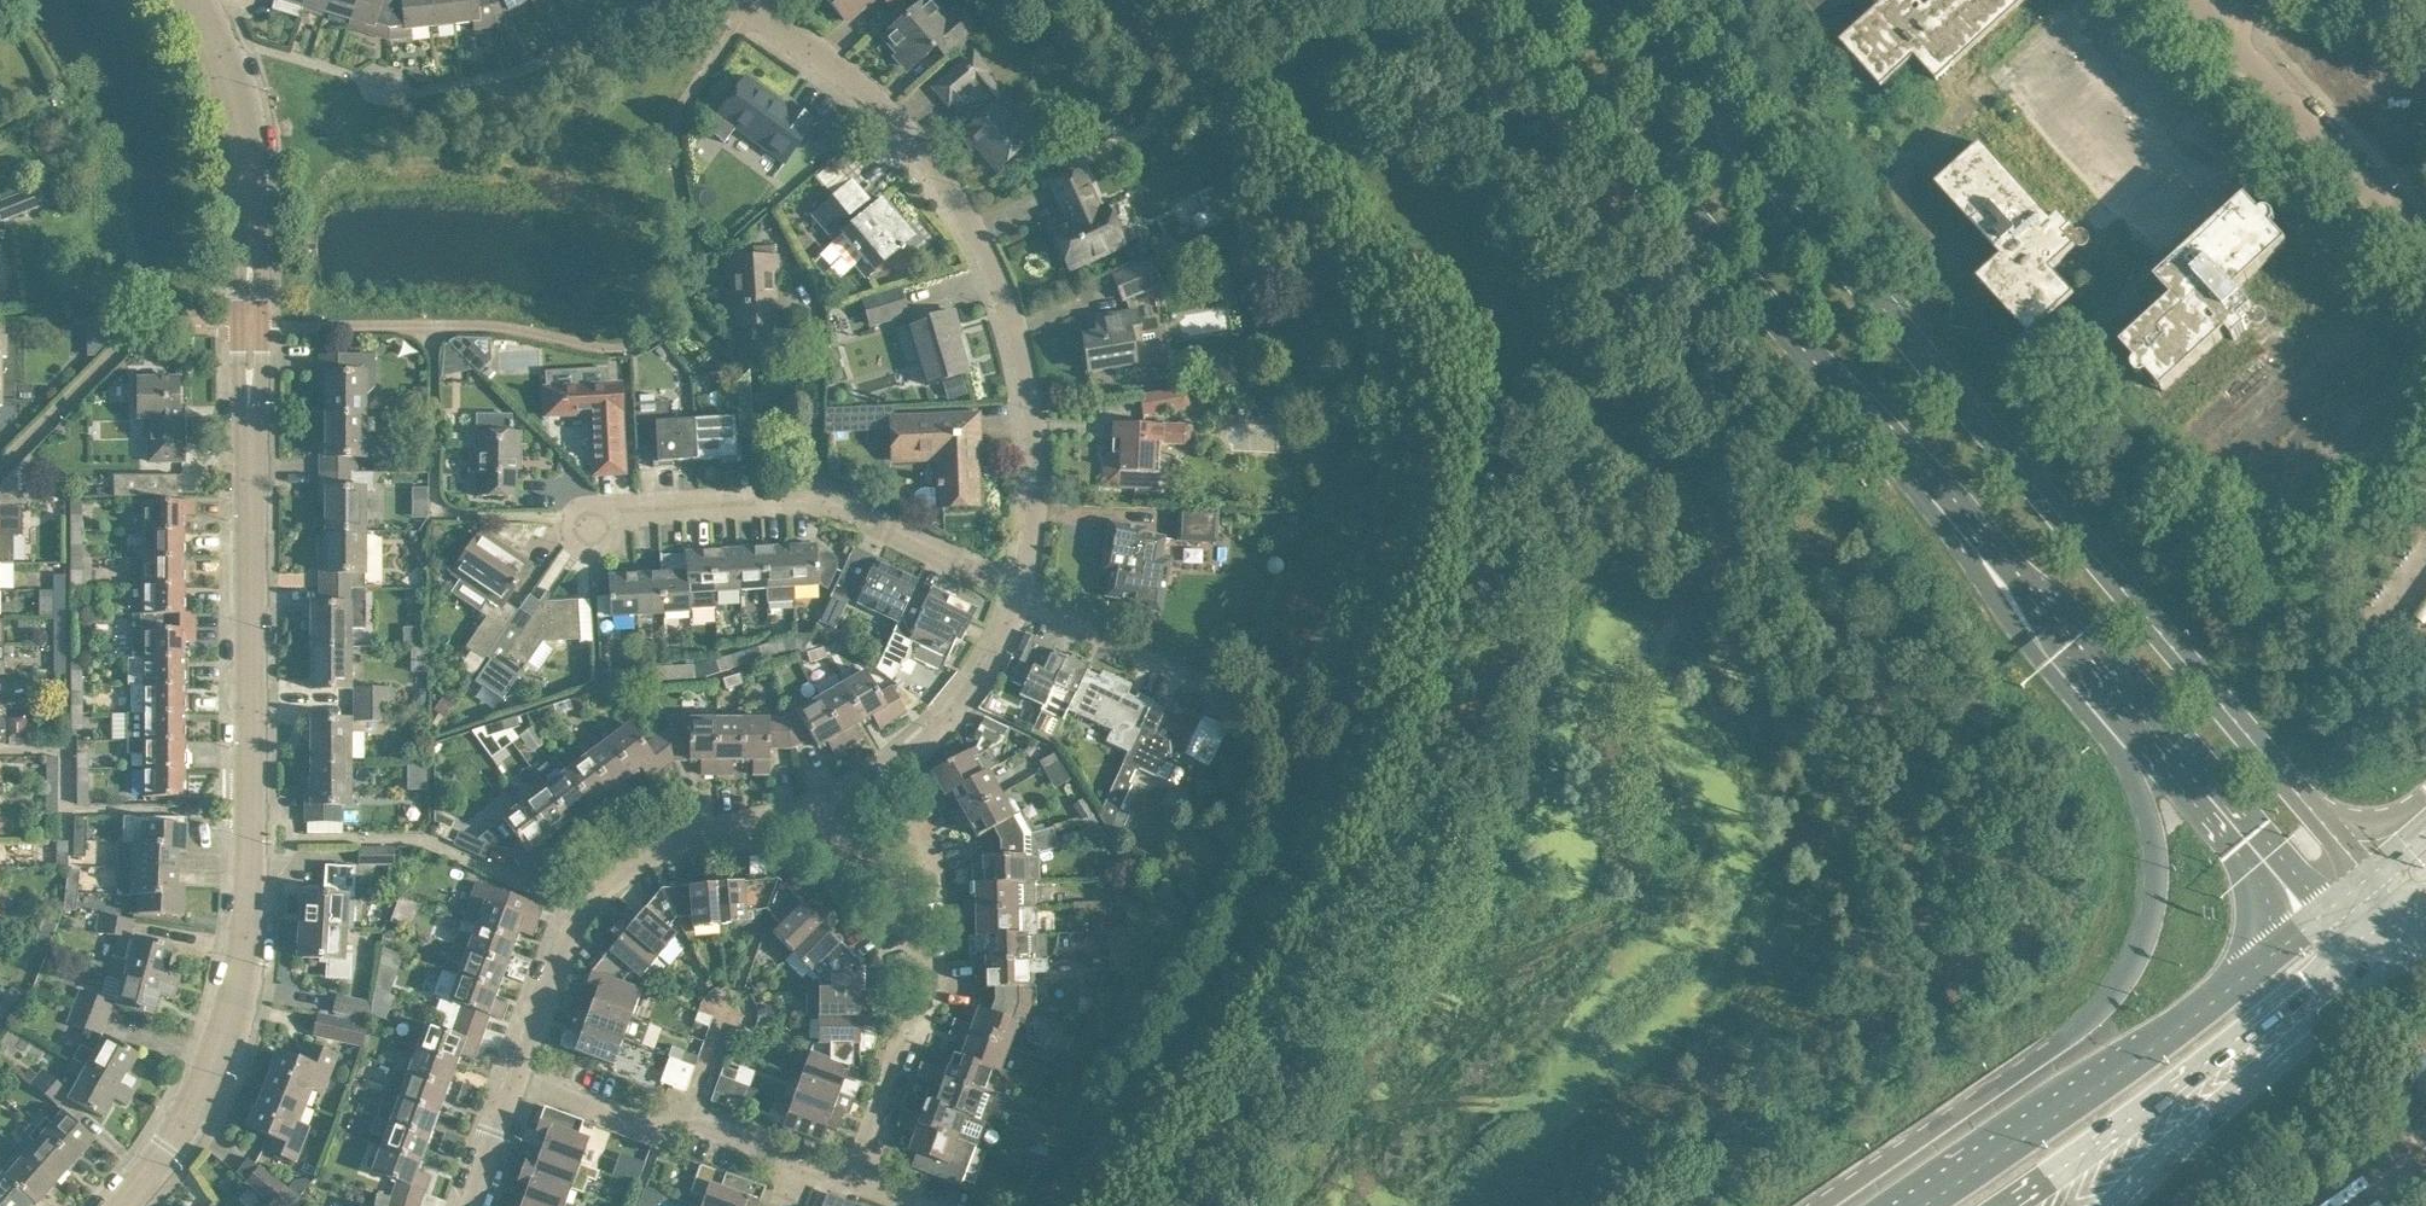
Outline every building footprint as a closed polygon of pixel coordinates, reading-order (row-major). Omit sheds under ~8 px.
[(303,6),(305,0),(275,0),(272,9),(299,18),(303,6)] [(303,6),(310,8),(311,13),(319,16),(320,16),(323,12),(326,13),(330,0),(305,0),(303,6)] [(326,13),(330,14),(328,19),(342,23),(344,18),(350,20),(356,0),(330,0),(326,13)] [(350,20),(348,27),(389,39),(392,0),(356,0),(350,20)] [(389,39),(412,36),(412,29),(430,27),(427,0),(392,0),(389,39)] [(430,27),(454,24),(451,0),(427,0),(430,27)] [(454,24),(473,22),(474,29),(498,26),(488,0),(451,0),(454,24)] [(498,26),(518,14),(514,8),(527,0),(488,0),(498,26)] [(844,19),(843,20),(844,21),(868,0),(828,0),(844,19)] [(1777,19),(2223,505),(2367,372),(2025,0),(1950,0),(2279,360),(2300,342),(2308,351),(2226,426),(1835,0),(1798,0),(1777,19)] [(921,3),(882,36),(897,53),(910,69),(936,46),(946,57),(977,30),(956,6),(945,16),(942,14),(935,20),(921,3)] [(973,53),(934,87),(948,104),(952,101),(973,125),(964,132),(996,169),(1041,131),(1023,110),(1013,118),(1005,108),(1010,104),(984,74),(988,70),(973,53)] [(718,114),(707,130),(724,142),(736,127),(762,146),(765,142),(787,158),(814,121),(791,104),(785,112),(774,104),(777,100),(745,77),(718,114)] [(44,102),(36,107),(42,117),(50,112),(44,102)] [(821,138),(815,147),(828,157),(835,148),(821,138)] [(2267,147),(2263,151),(2252,161),(2262,171),(2277,158),(2267,147)] [(1081,171),(1052,184),(1069,223),(1053,231),(1070,268),(1122,245),(1106,207),(1099,210),(1081,171)] [(59,180),(43,186),(48,200),(64,194),(59,180)] [(40,205),(34,189),(0,202),(0,214),(2,220),(40,205)] [(834,196),(812,214),(834,241),(830,244),(851,268),(855,264),(865,277),(874,269),(900,247),(902,249),(905,246),(903,245),(910,238),(901,227),(905,224),(883,198),(874,205),(865,194),(846,210),(834,196)] [(1220,196),(1202,204),(1212,229),(1230,221),(1220,196)] [(777,256),(728,259),(729,278),(735,278),(736,299),(728,299),(730,327),(774,324),(773,276),(779,275),(777,256)] [(1151,261),(1113,276),(1123,299),(1160,284),(1151,261)] [(870,324),(907,312),(900,290),(900,289),(863,301),(870,324)] [(954,312),(954,311),(907,325),(908,325),(925,384),(968,372),(956,333),(954,333),(949,314),(954,312)] [(1101,334),(1083,336),(1088,371),(1135,363),(1136,368),(1161,364),(1154,317),(1137,320),(1136,311),(1094,318),(1095,325),(1099,324),(1101,334)] [(95,356),(115,335),(115,331),(115,324),(112,324),(89,324),(89,356),(95,356)] [(450,341),(448,343),(479,373),(492,360),(490,339),(459,338),(457,338),(454,339),(452,340),(450,341)] [(473,369),(447,344),(444,345),(441,376),(473,369)] [(375,357),(321,357),(321,373),(326,373),(326,389),(326,415),(365,415),(365,398),(375,387),(375,357)] [(548,387),(545,387),(547,415),(591,413),(595,474),(624,472),(620,413),(622,413),(620,383),(619,383),(619,384),(608,385),(607,369),(547,372),(548,387)] [(753,439),(754,439),(750,369),(737,384),(740,427),(753,439)] [(964,375),(943,381),(948,399),(969,393),(964,375)] [(178,379),(138,379),(139,418),(149,418),(149,461),(183,461),(182,416),(179,416),(178,379)] [(1181,389),(1140,396),(1143,414),(1184,407),(1181,389)] [(668,401),(633,403),(636,449),(652,447),(653,467),(673,466),(673,461),(697,460),(695,419),(669,421),(668,401)] [(878,407),(849,409),(850,432),(879,431),(878,407)] [(896,417),(891,418),(891,430),(893,460),(916,459),(937,458),(938,481),(937,481),(937,487),(927,487),(923,487),(918,489),(915,492),(915,497),(917,502),(920,504),(924,505),(939,505),(939,506),(978,505),(976,463),(981,462),(979,414),(896,417)] [(326,456),(321,456),(321,472),(355,473),(355,457),(365,457),(365,415),(326,415),(326,440),(326,456)] [(695,419),(697,460),(721,458),(721,463),(742,462),(740,441),(736,442),(734,417),(695,419)] [(1105,452),(1103,486),(1135,488),(1136,473),(1152,473),(1154,444),(1183,445),(1189,440),(1190,432),(1184,426),(1113,422),(1113,439),(1121,440),(1120,453),(1105,452)] [(468,454),(468,473),(476,473),(476,495),(515,496),(515,469),(515,456),(520,456),(520,432),(511,432),(476,432),(476,454),(468,454)] [(355,473),(321,472),(321,489),(326,489),(326,530),(365,530),(365,489),(375,489),(375,472),(355,473)] [(114,475),(114,494),(114,496),(178,496),(178,476),(178,475),(114,475)] [(143,530),(184,530),(184,514),(195,514),(195,501),(143,501),(143,530)] [(12,563),(12,536),(23,536),(23,507),(0,507),(0,563),(12,563)] [(1178,539),(1211,541),(1216,541),(1218,511),(1180,509),(1178,539)] [(83,513),(71,513),(71,530),(83,530),(83,513)] [(1105,550),(1101,571),(1110,572),(1106,595),(1128,599),(1127,605),(1160,611),(1164,585),(1169,561),(1161,559),(1165,538),(1144,534),(1145,529),(1110,523),(1105,550)] [(83,530),(71,530),(71,546),(83,546),(83,530)] [(143,530),(143,541),(143,558),(184,558),(184,530),(143,530)] [(321,572),(321,588),(365,589),(365,573),(365,541),(365,530),(326,530),(326,572),(321,572)] [(477,537),(452,573),(463,580),(491,599),(482,613),(487,616),(492,620),(501,607),(505,601),(530,565),(498,543),(481,531),(477,537)] [(817,551),(817,544),(790,546),(792,587),(819,585),(828,589),(837,569),(837,568),(838,565),(838,563),(837,561),(837,560),(836,558),(835,556),(834,556),(832,554),(831,553),(830,552),(827,551),(825,551),(817,551)] [(793,601),(792,587),(790,546),(764,547),(766,588),(767,603),(793,601)] [(740,590),(766,588),(764,547),(738,549),(740,590)] [(714,591),(740,590),(738,549),(712,550),(714,591)] [(685,552),(685,554),(686,571),(687,571),(688,593),(689,593),(690,607),(715,606),(714,591),(712,550),(685,552)] [(660,553),(661,572),(663,613),(690,612),(690,607),(689,593),(688,593),(687,571),(686,571),(685,554),(661,555),(661,553),(660,553)] [(898,623),(913,592),(918,581),(876,562),(874,565),(850,554),(820,619),(836,627),(848,600),(898,623)] [(83,558),(71,558),(71,585),(83,585),(93,585),(93,558),(83,558)] [(143,558),(143,585),(184,585),(184,558),(143,558)] [(1267,565),(1266,570),(1268,574),(1272,577),(1277,577),(1281,575),(1284,571),(1284,567),(1282,562),(1278,560),(1274,559),(1269,561),(1267,565)] [(637,615),(663,613),(661,572),(635,574),(637,615)] [(56,574),(56,590),(65,590),(65,574),(56,574)] [(596,596),(598,617),(637,615),(635,574),(608,576),(609,596),(596,596)] [(83,614),(83,585),(71,585),(71,614),(83,614)] [(184,614),(184,613),(184,585),(143,585),(143,614),(184,614)] [(312,604),(312,646),(350,646),(350,626),(365,626),(365,589),(321,588),(321,604),(312,604)] [(2409,611),(2425,623),(2425,588),(2409,611)] [(491,657),(475,680),(504,701),(528,667),(526,665),(542,642),(581,639),(578,600),(547,602),(543,598),(549,590),(548,589),(539,602),(535,608),(524,601),(518,610),(514,616),(487,655),(491,657)] [(928,599),(913,592),(898,623),(876,669),(891,680),(898,665),(900,666),(902,662),(904,661),(907,659),(908,658),(910,655),(911,653),(911,651),(911,650),(911,649),(911,647),(910,645),(913,638),(948,655),(959,632),(964,634),(966,632),(960,629),(971,607),(933,589),(928,599)] [(65,618),(65,590),(56,590),(56,618),(65,618)] [(487,616),(467,645),(472,648),(486,657),(487,655),(514,616),(501,607),(492,620),(487,616)] [(134,658),(184,658),(184,642),(195,642),(195,613),(184,613),(184,614),(143,614),(134,614),(134,658)] [(66,646),(65,618),(56,618),(56,646),(66,646)] [(795,636),(796,649),(806,648),(812,635),(795,636)] [(1019,661),(1010,681),(1023,687),(1019,695),(1043,706),(1040,710),(1041,710),(1031,732),(1053,742),(1068,710),(1068,709),(1086,670),(1087,670),(1090,662),(1068,652),(1065,657),(1053,651),(1056,646),(1031,635),(1023,653),(1019,661)] [(791,636),(769,643),(773,655),(792,649),(796,649),(795,636),(791,636)] [(773,655),(769,643),(743,651),(744,664),(773,655)] [(66,673),(66,646),(56,646),(56,673),(66,673)] [(350,646),(312,646),(312,689),(350,688),(350,646)] [(807,652),(808,656),(810,662),(826,657),(823,647),(807,652)] [(743,651),(718,659),(722,671),(744,664),(743,651)] [(83,658),(71,658),(71,685),(83,685),(83,658)] [(184,658),(143,658),(143,685),(184,685),(184,683),(188,682),(188,670),(184,669),(184,658)] [(722,671),(718,659),(699,665),(693,665),(694,678),(701,678),(722,671)] [(693,665),(666,667),(667,680),(694,678),(693,665)] [(667,680),(666,667),(653,668),(654,680),(667,680)] [(602,683),(615,683),(615,670),(602,670),(602,683)] [(1100,676),(1087,670),(1086,670),(1068,709),(1068,710),(1111,730),(1106,741),(1129,752),(1149,709),(1150,709),(1154,701),(1138,693),(1136,698),(1127,694),(1132,684),(1102,671),(1100,676)] [(866,671),(842,684),(865,723),(863,720),(872,715),(879,728),(922,703),(899,685),(894,688),(892,686),(879,694),(866,671)] [(739,674),(723,679),(726,688),(742,683),(739,674)] [(56,701),(66,701),(66,684),(56,684),(56,701)] [(865,723),(842,684),(820,697),(848,746),(862,738),(855,725),(863,721),(864,723),(865,723)] [(83,713),(83,685),(71,685),(71,713),(83,713)] [(184,696),(184,685),(133,685),(133,713),(185,713),(185,711),(188,709),(188,698),(184,696)] [(356,687),(356,704),(389,704),(389,687),(356,687)] [(662,688),(648,688),(652,702),(662,688)] [(418,690),(413,695),(413,706),(429,706),(429,690),(418,690)] [(442,696),(432,711),(437,714),(444,719),(454,704),(442,696)] [(848,746),(820,697),(784,718),(792,748),(811,736),(817,747),(827,742),(834,754),(848,746)] [(569,699),(553,704),(556,714),(572,709),(569,699)] [(56,701),(50,701),(51,721),(66,721),(66,701),(56,701)] [(389,721),(389,704),(356,704),(356,721),(389,721)] [(556,714),(553,704),(537,710),(540,719),(556,714)] [(1129,752),(1099,816),(1115,840),(1128,812),(1120,808),(1132,782),(1130,781),(1136,768),(1137,769),(1138,768),(1153,775),(1161,759),(1181,769),(1174,784),(1189,792),(1203,763),(1185,755),(1203,718),(1182,708),(1180,711),(1166,704),(1164,706),(1160,714),(1150,709),(1149,709),(1129,752)] [(429,707),(413,707),(413,719),(418,725),(429,725),(429,707)] [(83,713),(71,713),(71,728),(77,728),(84,728),(83,713)] [(127,740),(185,740),(185,713),(133,713),(127,713),(127,740)] [(665,731),(675,760),(700,760),(701,774),(716,774),(716,718),(696,718),(696,715),(665,715),(671,731),(665,731)] [(500,721),(503,731),(520,726),(517,716),(500,721)] [(10,736),(24,736),(26,736),(26,717),(8,717),(8,736),(10,736)] [(967,751),(924,775),(931,789),(936,790),(940,788),(945,795),(952,791),(951,791),(980,775),(980,774),(987,770),(997,764),(989,749),(1002,742),(1008,728),(984,717),(978,731),(983,733),(977,746),(967,751)] [(742,763),(743,718),(716,718),(716,774),(732,774),(732,760),(742,760),(742,763)] [(792,748),(784,718),(743,718),(742,763),(743,763),(743,760),(753,760),(753,774),(769,774),(769,747),(792,748)] [(350,720),(311,720),(311,762),(350,762),(350,720)] [(487,736),(503,731),(500,721),(484,726),(487,736)] [(675,760),(665,731),(645,745),(629,724),(608,740),(635,776),(633,773),(641,767),(649,779),(675,760)] [(143,752),(143,768),(185,768),(185,766),(188,764),(188,753),(185,751),(185,740),(127,740),(127,752),(143,752)] [(635,776),(608,740),(587,755),(620,800),(633,791),(624,779),(632,774),(634,776),(635,776)] [(88,753),(77,753),(77,768),(88,768),(88,753)] [(1043,769),(1058,761),(1053,753),(1039,761),(1043,769)] [(620,800),(587,755),(566,771),(591,804),(599,799),(607,810),(620,800)] [(58,757),(47,757),(47,771),(58,771),(58,757)] [(556,757),(535,773),(545,787),(578,832),(591,822),(583,811),(590,805),(592,808),(593,807),(591,804),(566,771),(556,757)] [(350,804),(350,762),(311,762),(311,804),(306,804),(306,820),(316,820),(340,820),(340,804),(350,804)] [(77,805),(88,805),(88,768),(77,768),(77,805)] [(185,768),(143,768),(143,797),(185,797),(185,768)] [(987,770),(980,774),(980,775),(951,791),(952,791),(960,806),(951,812),(954,819),(1000,793),(987,770)] [(578,832),(545,787),(524,802),(551,838),(549,835),(557,830),(566,841),(578,832)] [(1000,793),(954,819),(959,826),(968,821),(977,837),(984,833),(990,843),(990,844),(1031,833),(1013,800),(1008,798),(1004,800),(1000,793)] [(58,800),(47,800),(47,814),(58,814),(58,800)] [(1084,801),(1073,808),(1080,820),(1094,816),(1084,801)] [(551,838),(524,802),(502,818),(519,840),(506,849),(524,872),(549,853),(541,842),(548,836),(550,838),(551,838)] [(58,841),(58,814),(47,814),(47,841),(57,841),(58,841)] [(86,840),(87,840),(88,817),(76,816),(75,836),(86,837),(86,840)] [(124,841),(134,842),(141,842),(141,850),(179,851),(179,852),(186,852),(187,825),(185,825),(184,818),(187,818),(187,817),(124,817),(124,841)] [(435,834),(446,839),(451,828),(440,823),(435,834)] [(991,856),(971,856),(972,882),(983,882),(983,883),(1016,882),(1016,883),(1035,882),(1040,882),(1039,851),(1057,846),(1051,827),(1043,829),(1031,833),(990,844),(991,856)] [(454,843),(453,845),(485,859),(492,845),(460,830),(454,843)] [(86,837),(75,836),(75,842),(74,856),(86,857),(87,840),(86,840),(86,837)] [(58,841),(57,841),(58,868),(68,868),(68,841),(58,841)] [(178,870),(179,852),(179,851),(141,850),(141,842),(134,842),(124,841),(121,841),(120,868),(178,870)] [(360,849),(360,864),(394,864),(394,849),(360,849)] [(302,893),(300,925),(346,927),(348,897),(354,897),(356,866),(325,865),(323,894),(320,894),(320,889),(317,886),(308,885),(304,888),(304,893),(302,893)] [(1097,867),(1086,868),(1087,879),(1098,878),(1097,867)] [(177,888),(178,870),(120,868),(118,894),(129,895),(139,894),(140,888),(177,889),(177,888)] [(66,889),(78,890),(80,870),(68,869),(66,889)] [(662,889),(676,917),(692,916),(693,927),(720,925),(715,872),(710,873),(706,873),(704,873),(704,876),(705,885),(662,889)] [(721,872),(715,872),(720,925),(757,922),(761,910),(766,910),(778,879),(727,883),(727,879),(727,874),(726,872),(725,872),(721,872)] [(773,933),(792,952),(829,915),(826,911),(822,907),(820,909),(817,912),(814,915),(778,879),(766,910),(781,925),(773,933)] [(477,882),(463,921),(515,940),(519,931),(532,936),(543,906),(516,896),(477,882)] [(965,899),(950,899),(950,910),(965,910),(965,909),(1017,909),(1036,908),(1035,903),(1041,899),(1040,889),(1035,885),(1035,882),(1016,883),(1016,882),(983,883),(983,882),(972,882),(969,883),(969,894),(972,897),(975,897),(975,901),(965,901),(965,899)] [(139,914),(183,916),(184,888),(177,888),(177,889),(140,888),(139,894),(139,914)] [(76,911),(78,890),(66,889),(64,909),(76,911)] [(618,923),(658,957),(675,936),(666,929),(676,917),(662,889),(633,922),(625,915),(618,923)] [(1135,894),(1116,895),(1117,905),(1130,905),(1135,894)] [(1105,901),(1089,902),(1090,911),(1106,910),(1105,901)] [(1090,911),(1089,902),(1073,902),(1073,912),(1090,911)] [(965,910),(950,910),(951,921),(965,921),(965,918),(976,917),(976,936),(985,936),(985,935),(1018,934),(1017,934),(1026,933),(1026,934),(1036,934),(1037,934),(1037,908),(1036,908),(1017,909),(965,909),(965,910)] [(111,967),(177,985),(181,971),(167,967),(173,946),(136,936),(135,939),(130,937),(133,919),(100,915),(97,933),(119,936),(111,967)] [(836,922),(833,918),(829,915),(792,952),(819,978),(860,962),(829,931),(837,922),(836,922)] [(459,931),(454,945),(506,965),(515,940),(463,921),(459,931)] [(389,922),(384,936),(391,939),(401,934),(404,927),(392,923),(389,922)] [(1122,922),(1103,922),(1103,931),(1118,931),(1122,922)] [(619,939),(591,972),(641,990),(640,977),(658,957),(618,923),(610,931),(619,939)] [(300,925),(298,957),(318,959),(330,959),(328,979),(352,980),(353,957),(344,957),(344,954),(346,927),(300,925)] [(1101,959),(1110,959),(1122,933),(1118,931),(1103,931),(1101,931),(1101,959)] [(976,936),(969,936),(969,954),(974,954),(974,961),(1047,960),(1047,951),(1040,952),(1037,948),(1036,934),(1026,934),(1026,933),(1017,934),(1018,934),(985,935),(985,936),(976,936)] [(462,965),(458,975),(497,989),(506,965),(454,945),(448,960),(462,965)] [(512,961),(510,967),(527,973),(530,964),(519,959),(512,961)] [(994,999),(994,1000),(1036,1007),(1035,971),(1047,971),(1047,960),(974,961),(974,970),(985,969),(986,988),(994,988),(994,999)] [(814,980),(807,983),(807,1016),(819,1016),(871,1017),(871,1011),(871,1007),(871,1006),(877,1006),(875,992),(872,977),(864,977),(864,965),(860,965),(860,962),(819,978),(814,980)] [(116,1006),(154,1016),(160,995),(173,999),(177,985),(111,967),(108,976),(123,981),(116,1006)] [(524,982),(527,973),(510,967),(508,972),(512,978),(524,982)] [(434,1010),(446,1015),(484,1029),(489,1015),(501,1020),(507,1004),(494,999),(497,989),(458,975),(442,969),(433,994),(439,997),(434,1010)] [(593,1001),(632,1015),(641,990),(591,972),(587,983),(598,987),(593,1001)] [(377,975),(374,988),(389,994),(394,981),(377,975)] [(13,988),(3,1000),(12,1007),(22,994),(13,988)] [(81,989),(75,1006),(106,1019),(113,1002),(81,989)] [(578,995),(572,1010),(577,1012),(573,1022),(623,1040),(636,1045),(645,1020),(632,1015),(593,1001),(578,995)] [(337,996),(333,1018),(366,1025),(371,1003),(337,996)] [(3,1000),(0,1004),(0,1017),(3,1019),(12,1007),(3,1000)] [(1028,1027),(1036,1007),(994,1000),(994,1001),(990,1012),(979,1008),(972,1025),(954,1018),(951,1026),(1010,1047),(1037,1057),(1041,1045),(1030,1041),(1026,1033),(1028,1027)] [(771,1005),(757,1011),(757,1015),(757,1016),(775,1016),(771,1005)] [(99,1035),(106,1019),(75,1006),(68,1022),(99,1035)] [(695,1021),(709,1027),(713,1017),(698,1012),(695,1021)] [(319,1015),(315,1034),(362,1044),(366,1025),(319,1015)] [(427,1024),(417,1049),(456,1063),(460,1054),(473,1059),(484,1029),(446,1015),(441,1029),(427,1024)] [(830,1043),(830,1060),(860,1071),(860,1052),(870,1052),(871,1053),(873,1046),(874,1041),(874,1040),(875,1034),(875,1027),(871,1027),(871,1026),(871,1022),(871,1017),(819,1016),(818,1043),(830,1043)] [(592,1057),(613,1065),(623,1040),(573,1022),(569,1031),(565,1030),(559,1045),(592,1057)] [(738,1026),(734,1036),(749,1041),(752,1031),(738,1026)] [(967,1041),(961,1057),(960,1057),(991,1068),(991,1069),(1001,1073),(1010,1047),(951,1026),(948,1034),(967,1041)] [(82,1043),(73,1059),(87,1067),(133,1093),(140,1080),(128,1073),(138,1054),(105,1035),(96,1051),(82,1043)] [(273,1068),(264,1090),(304,1106),(311,1088),(322,1092),(336,1056),(314,1047),(307,1063),(277,1051),(271,1067),(273,1068)] [(447,1088),(456,1063),(417,1049),(414,1059),(400,1054),(395,1068),(447,1088)] [(680,1061),(695,1066),(698,1057),(684,1051),(680,1061)] [(860,1071),(830,1060),(810,1052),(801,1078),(839,1092),(854,1098),(860,1082),(856,1081),(857,1077),(860,1071)] [(982,1093),(991,1069),(991,1068),(960,1057),(961,1057),(953,1054),(946,1071),(921,1062),(918,1069),(982,1093)] [(661,1082),(669,1085),(686,1091),(695,1066),(680,1061),(670,1057),(661,1082)] [(69,1098),(103,1117),(114,1099),(126,1106),(133,1093),(87,1067),(73,1059),(68,1068),(82,1076),(69,1098)] [(723,1066),(720,1076),(734,1081),(738,1071),(723,1066)] [(438,1112),(447,1088),(395,1068),(389,1083),(386,1093),(438,1112)] [(57,1105),(69,1092),(44,1069),(32,1083),(57,1105)] [(941,1087),(935,1103),(966,1115),(965,1115),(984,1122),(984,1121),(990,1123),(999,1099),(982,1093),(918,1069),(915,1077),(941,1087)] [(734,1081),(720,1076),(710,1101),(725,1106),(728,1097),(742,1102),(748,1086),(734,1081)] [(801,1078),(792,1102),(841,1120),(843,1115),(845,1111),(849,1113),(854,1098),(839,1092),(801,1078)] [(461,1087),(459,1092),(476,1098),(479,1089),(468,1085),(461,1087)] [(304,1106),(264,1090),(255,1111),(254,1110),(247,1127),(278,1139),(272,1152),(294,1160),(299,1147),(300,1147),(308,1127),(297,1123),(304,1106)] [(472,1108),(476,1098),(459,1092),(457,1098),(461,1104),(472,1108)] [(429,1137),(438,1112),(386,1093),(382,1103),(377,1117),(429,1137)] [(975,1146),(984,1122),(965,1115),(966,1115),(935,1103),(927,1100),(921,1117),(903,1111),(900,1118),(975,1146)] [(841,1120),(792,1102),(783,1127),(798,1133),(819,1141),(821,1142),(827,1127),(831,1129),(837,1131),(838,1130),(841,1120)] [(538,1133),(546,1136),(541,1149),(580,1164),(589,1139),(578,1135),(583,1121),(545,1106),(537,1127),(536,1131),(535,1132),(538,1133)] [(40,1113),(32,1122),(75,1160),(94,1138),(64,1111),(52,1124),(40,1113)] [(429,1137),(377,1117),(371,1132),(385,1137),(381,1147),(420,1161),(429,1137)] [(911,1167),(921,1171),(960,1185),(975,1146),(900,1118),(897,1126),(915,1133),(909,1150),(916,1153),(911,1167)] [(36,1143),(25,1155),(56,1182),(75,1160),(32,1122),(24,1132),(36,1143)] [(443,1136),(441,1141),(458,1147),(461,1138),(450,1134),(443,1136)] [(454,1157),(458,1147),(441,1141),(439,1147),(443,1153),(454,1157)] [(397,1181),(392,1196),(420,1204),(430,1176),(417,1171),(420,1161),(381,1147),(372,1172),(397,1181)] [(580,1164),(541,1149),(536,1164),(525,1160),(521,1170),(571,1188),(583,1193),(588,1178),(595,1181),(599,1170),(580,1164)] [(56,1182),(25,1155),(7,1176),(6,1177),(33,1201),(36,1205),(56,1182)] [(1035,1156),(1030,1158),(1029,1163),(1028,1164),(1042,1169),(1049,1161),(1035,1156)] [(236,1173),(248,1183),(277,1205),(292,1205),(298,1198),(310,1184),(304,1179),(293,1181),(287,1189),(260,1167),(248,1158),(236,1173)] [(764,1187),(701,1164),(691,1192),(703,1197),(700,1205),(758,1205),(764,1187)] [(517,1181),(528,1185),(523,1199),(544,1205),(564,1205),(565,1203),(571,1188),(521,1170),(517,1181)] [(33,1201),(6,1177),(7,1176),(3,1173),(2,1174),(0,1171),(0,1205),(29,1205),(33,1201)] [(638,1205),(655,1205),(660,1193),(645,1187),(638,1205)] [(827,1193),(822,1205),(835,1205),(837,1196),(827,1193)] [(392,1196),(390,1205),(419,1205),(420,1204),(392,1196)]
